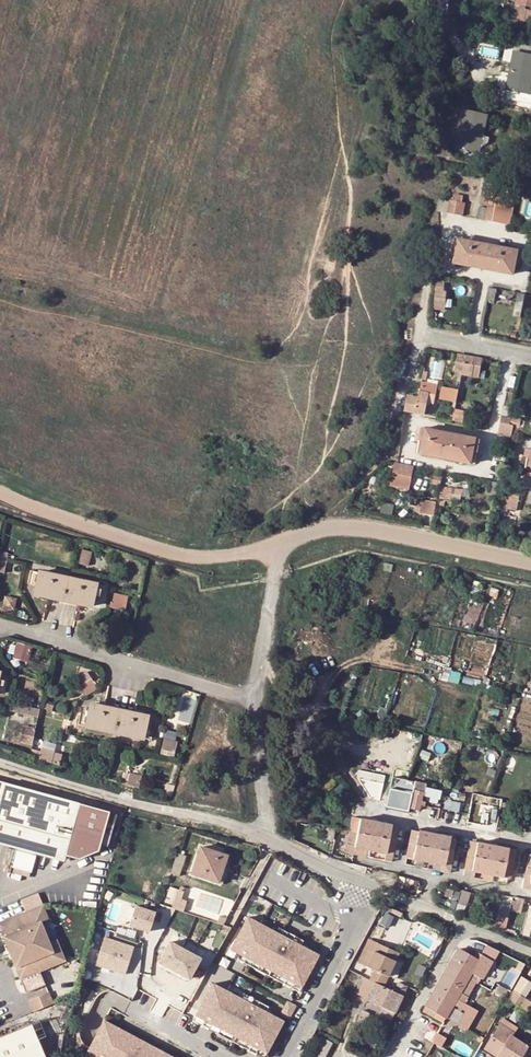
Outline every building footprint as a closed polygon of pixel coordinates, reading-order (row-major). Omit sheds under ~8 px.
[(517,52),(508,91),(529,95),(530,84),(530,55),(517,52)] [(503,75),(501,86),(509,87),(511,77),(503,75)] [(487,115),(467,111),(459,149),(479,154),(487,115)] [(454,201),(450,200),(448,213),(463,216),(466,203),(462,203),(464,196),(455,194),(454,201)] [(490,204),(489,209),(486,221),(501,224),(504,207),(490,204)] [(480,207),(478,219),(486,221),(489,209),(480,207)] [(504,207),(501,224),(508,225),(511,209),(504,207)] [(518,252),(460,241),(455,263),(513,275),(518,252)] [(448,287),(440,287),(440,297),(451,297),(451,290),(448,290),(448,287)] [(525,295),(518,294),(515,310),(521,312),(525,295)] [(451,297),(440,297),(440,310),(451,310),(451,297)] [(473,367),(475,358),(458,354),(457,363),(464,364),(463,373),(473,375),(475,367),(473,367)] [(431,356),(426,374),(441,378),(446,360),(431,356)] [(420,392),(429,394),(429,396),(436,398),(438,386),(422,383),(420,392)] [(459,403),(461,388),(443,386),(441,400),(459,403)] [(420,392),(419,399),(428,401),(429,396),(429,394),(420,392)] [(425,415),(427,407),(418,405),(419,399),(409,398),(406,412),(425,415)] [(428,401),(419,399),(418,405),(427,407),(428,401)] [(503,416),(501,424),(512,426),(520,428),(522,420),(503,416)] [(500,431),(511,434),(512,426),(501,424),(500,431)] [(477,439),(427,429),(422,428),(417,453),(421,454),(471,465),(475,466),(480,440),(477,439)] [(390,488),(409,492),(412,480),(398,477),(399,470),(414,473),(415,467),(395,463),(390,488)] [(423,481),(432,483),(433,476),(434,471),(426,469),(423,481)] [(399,470),(398,477),(412,480),(414,473),(399,470)] [(433,476),(432,483),(441,485),(442,478),(433,476)] [(496,498),(499,484),(490,483),(487,496),(496,498)] [(461,491),(440,488),(438,499),(459,502),(461,491)] [(521,494),(511,492),(510,499),(502,497),(500,510),(517,514),(521,494)] [(420,501),(419,504),(413,503),(412,509),(418,510),(418,515),(433,517),(435,504),(420,501)] [(89,566),(93,551),(84,549),(81,564),(89,566)] [(39,573),(34,595),(46,598),(77,605),(92,608),(96,585),(39,573)] [(128,609),(131,594),(115,591),(113,606),(128,609)] [(16,657),(30,660),(33,645),(19,642),(16,657)] [(40,716),(42,709),(19,703),(17,710),(40,716)] [(183,703),(182,719),(193,720),(195,704),(183,703)] [(120,711),(103,707),(90,704),(85,727),(113,733),(120,711)] [(142,740),(147,717),(134,714),(120,711),(113,733),(142,740)] [(32,743),(35,730),(28,729),(25,742),(32,743)] [(174,760),(177,748),(165,745),(162,757),(174,760)] [(138,786),(141,777),(130,773),(127,783),(138,786)] [(422,814),(430,784),(396,775),(388,804),(422,814)] [(18,848),(15,860),(32,866),(36,853),(66,861),(68,854),(81,858),(101,850),(112,812),(0,781),(0,843),(18,848)] [(429,788),(429,800),(441,801),(442,789),(429,788)] [(457,793),(445,791),(444,798),(456,800),(457,793)] [(467,795),(460,794),(458,802),(465,804),(467,795)] [(353,817),(348,845),(346,845),(344,853),(368,858),(369,851),(387,855),(385,863),(391,864),(399,829),(392,827),(393,825),(353,817)] [(422,833),(414,831),(409,859),(442,866),(441,872),(450,874),(457,840),(450,839),(451,837),(422,831),(422,833)] [(480,845),(472,844),(466,869),(474,870),(473,872),(502,878),(503,877),(509,878),(514,852),(508,850),(508,848),(480,843),(480,845)] [(191,874),(217,883),(224,861),(226,856),(200,848),(191,874)] [(229,862),(224,861),(217,883),(221,885),(229,862)] [(468,894),(459,891),(454,909),(463,913),(468,894)] [(185,902),(174,898),(171,908),(182,912),(185,902)] [(26,992),(45,984),(40,971),(65,961),(56,938),(49,941),(41,921),(48,919),(42,904),(0,922),(0,930),(14,964),(17,962),(22,975),(19,976),(26,992)] [(137,906),(130,924),(149,931),(155,912),(137,906)] [(225,916),(218,914),(216,920),(222,923),(225,916)] [(261,924),(247,917),(230,949),(300,987),(317,955),(302,946),(261,924)] [(392,920),(384,917),(380,926),(388,930),(392,920)] [(264,918),(261,924),(302,946),(306,940),(264,918)] [(510,929),(503,927),(502,934),(508,936),(510,929)] [(96,964),(129,972),(135,948),(103,939),(96,964)] [(366,939),(354,961),(368,968),(378,944),(366,939)] [(158,964),(188,979),(199,959),(169,943),(158,964)] [(396,962),(392,961),(396,952),(378,944),(368,968),(374,971),(389,978),(396,962)] [(300,987),(230,949),(227,954),(298,992),(300,987)] [(463,1004),(467,997),(475,984),(467,979),(471,972),(479,976),(482,978),(488,967),(491,961),(481,955),(477,961),(458,950),(422,1012),(442,1023),(445,1018),(453,1004),(455,999),(463,1004)] [(214,962),(209,972),(225,980),(230,970),(214,962)] [(370,981),(373,983),(384,988),(389,978),(374,971),(370,981)] [(467,979),(475,984),(479,976),(471,972),(467,979)] [(367,996),(373,983),(370,981),(367,980),(361,994),(367,996)] [(226,991),(212,983),(195,1015),(265,1053),(282,1021),(267,1013),(226,991)] [(384,988),(373,983),(367,996),(365,1000),(384,1009),(395,1014),(407,988),(398,984),(394,993),(384,988)] [(229,984),(226,991),(267,1013),(270,1006),(229,984)] [(504,999),(507,993),(499,988),(496,994),(504,999)] [(29,999),(33,1010),(53,1002),(48,991),(29,999)] [(522,999),(512,992),(508,999),(517,1006),(522,999)] [(455,999),(453,1004),(464,1011),(456,1025),(466,1030),(474,1016),(477,1011),(463,1004),(455,999)] [(294,1005),(286,1001),(279,1013),(288,1018),(294,1005)] [(391,1022),(395,1014),(384,1009),(381,1017),(391,1022)] [(195,1015),(192,1020),(261,1056),(263,1056),(265,1053),(195,1015)] [(40,1039),(47,1035),(41,1020),(0,1037),(0,1056),(47,1056),(40,1039)] [(103,1020),(86,1052),(94,1056),(171,1056),(103,1020)] [(502,1022),(500,1025),(511,1032),(513,1028),(502,1022)] [(508,1037),(511,1032),(500,1025),(485,1050),(496,1056),(508,1037)] [(318,1037),(307,1056),(323,1056),(330,1044),(318,1037)] [(522,1055),(526,1048),(518,1043),(512,1039),(508,1037),(496,1056),(521,1056),(522,1055)]
